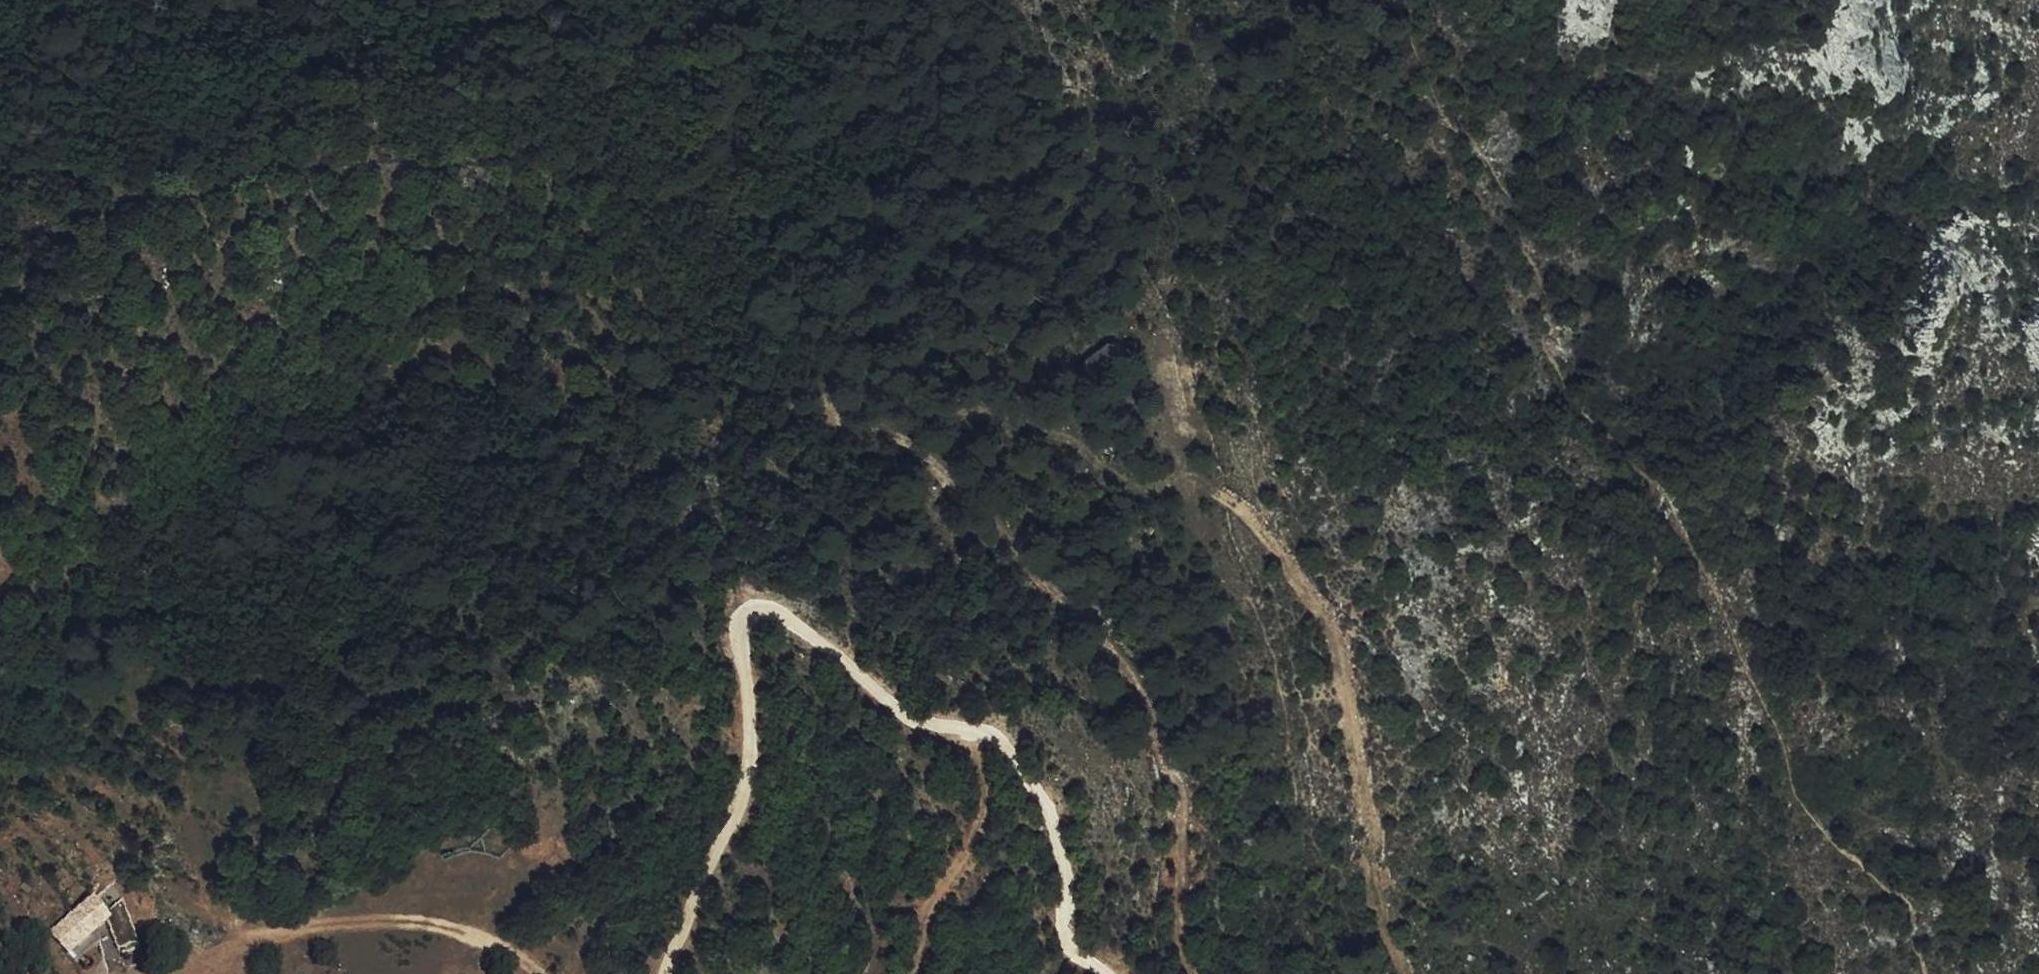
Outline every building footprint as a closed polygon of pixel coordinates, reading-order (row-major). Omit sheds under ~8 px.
[(95,902),(48,929),(61,952),(108,924),(95,902)]
